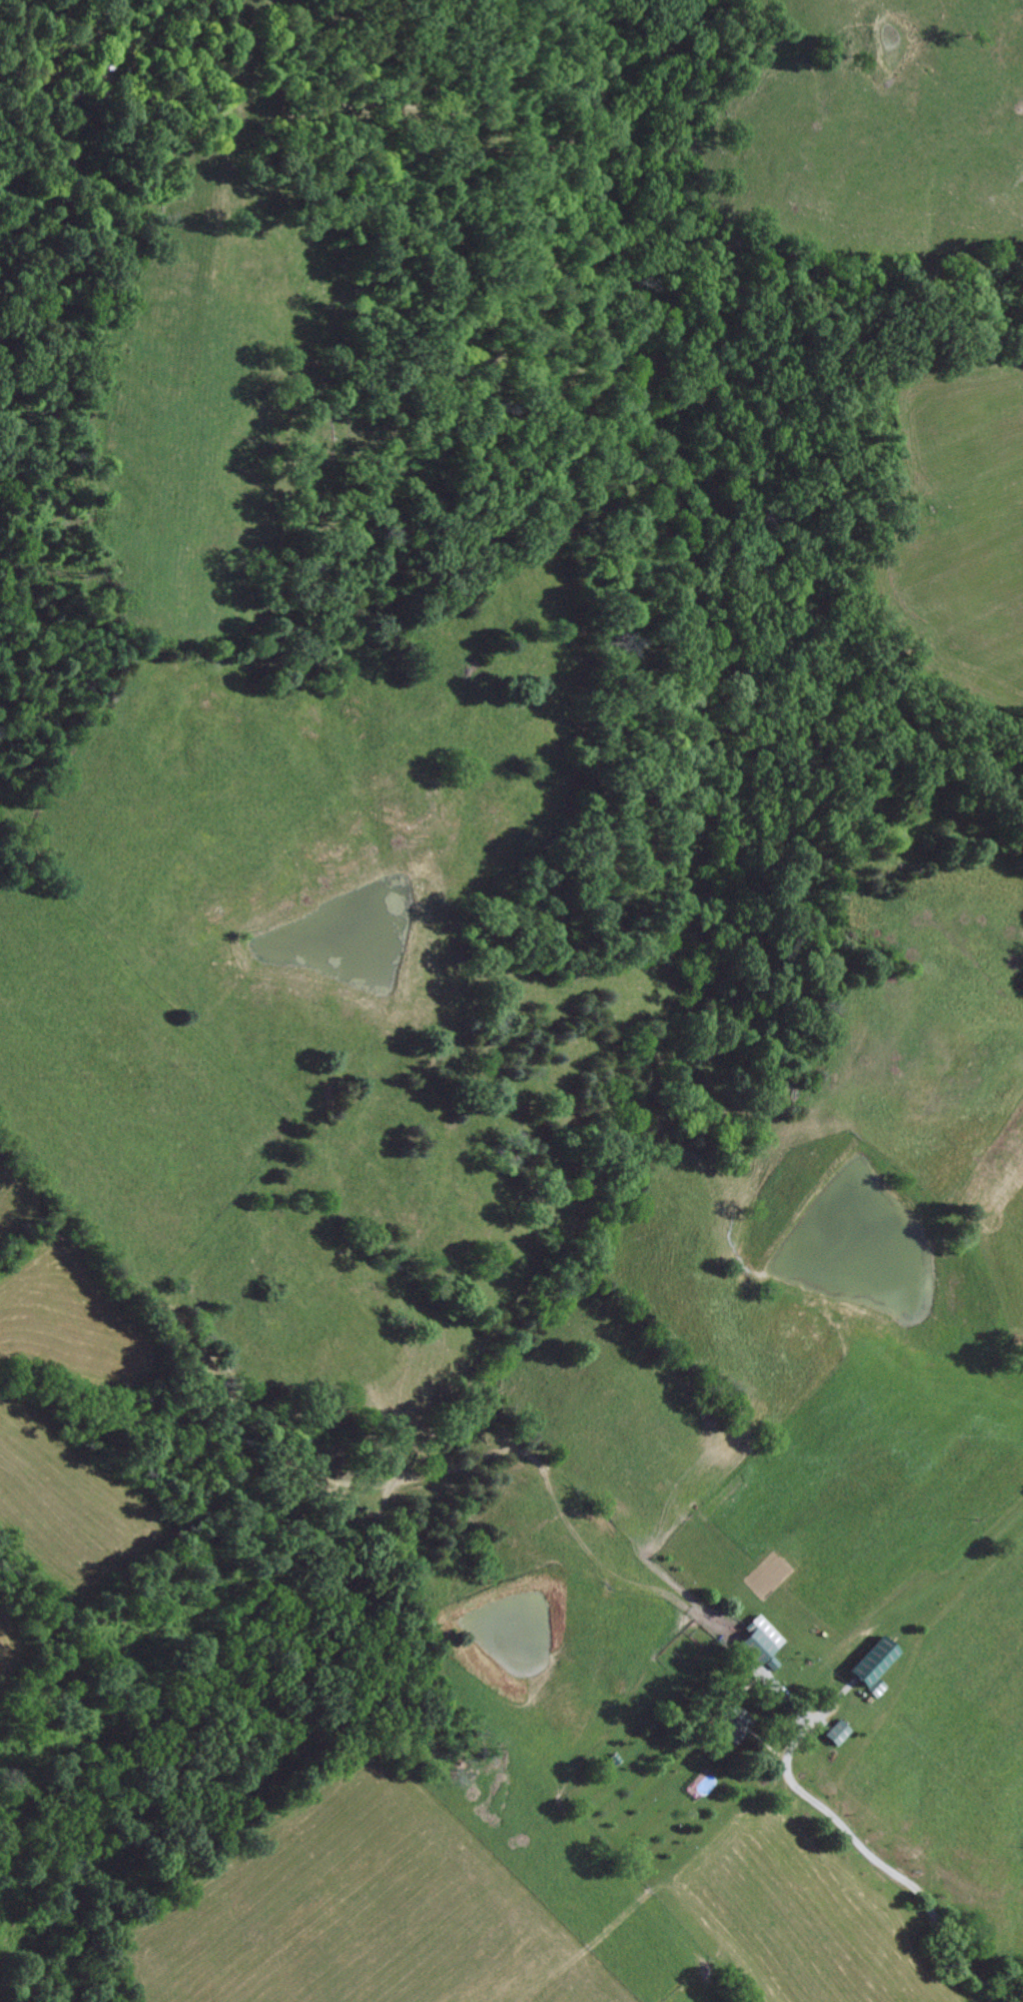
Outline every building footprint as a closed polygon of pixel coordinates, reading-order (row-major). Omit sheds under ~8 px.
[(744,1625),(750,1630),(738,1642),(758,1663),(785,1638),(760,1610),(744,1625)] [(877,1674),(901,1649),(883,1631),(849,1668),(876,1694),(887,1683),(877,1674)] [(754,1719),(733,1700),(714,1721),(736,1740),(754,1719)] [(837,1743),(851,1727),(839,1716),(825,1732),(837,1743)]
